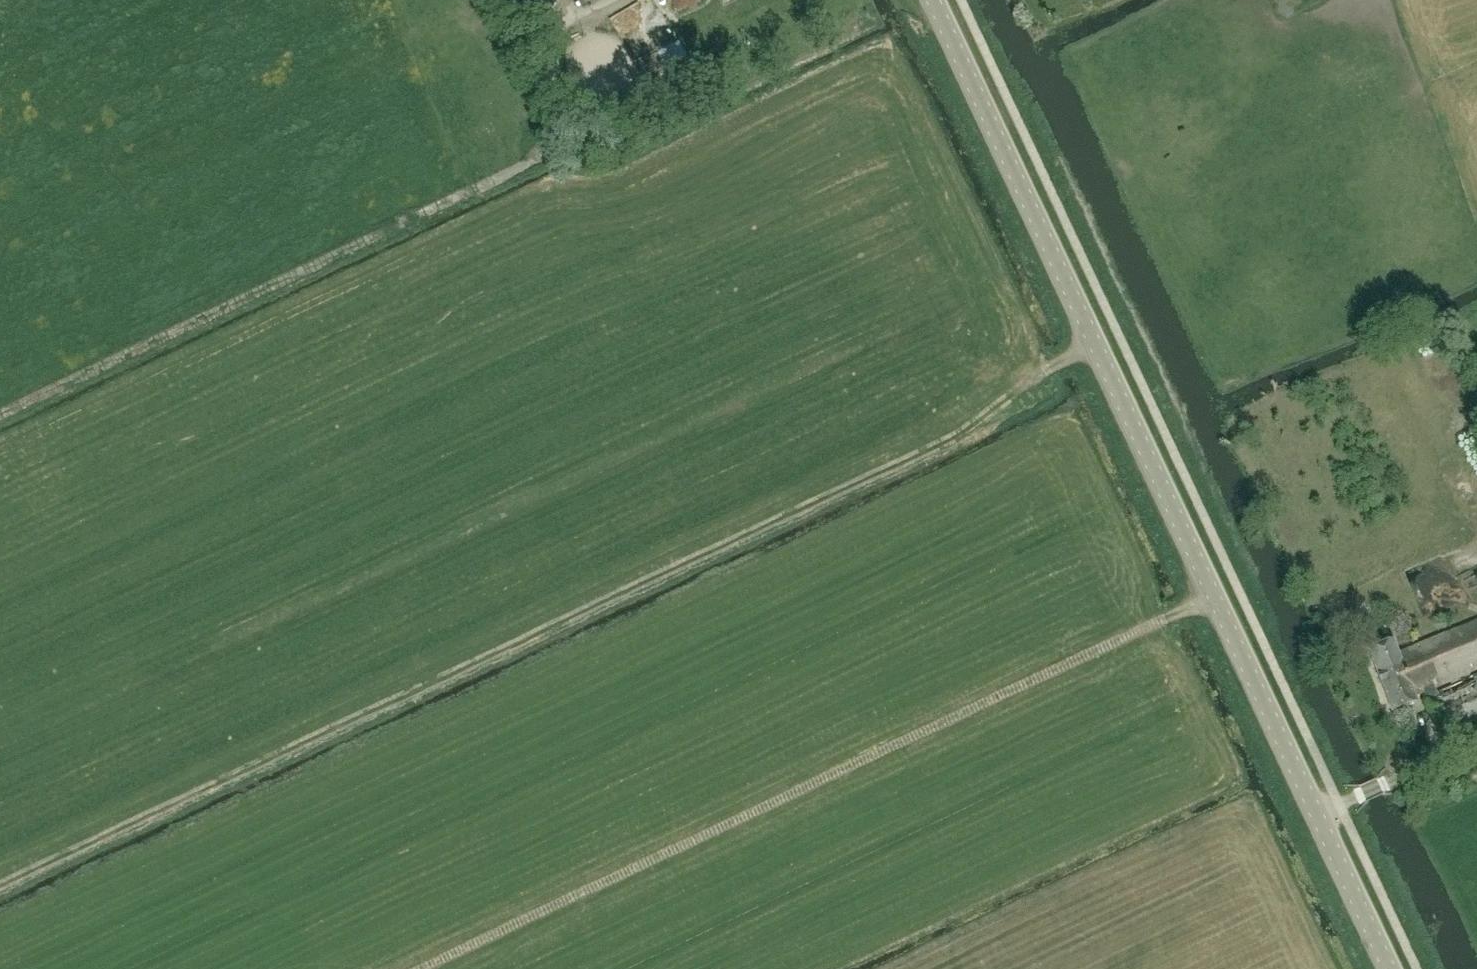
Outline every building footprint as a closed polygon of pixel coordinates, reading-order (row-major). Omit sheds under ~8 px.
[(674,15),(707,0),(668,0),(674,15)] [(657,72),(686,57),(679,42),(649,57),(657,72)] [(1435,598),(1456,583),(1453,578),(1458,575),(1447,559),(1420,578),(1435,598)] [(1437,692),(1434,687),(1476,669),(1476,622),(1399,654),(1393,641),(1368,651),(1392,712),(1417,703),(1415,696),(1425,691),(1428,697),(1425,698),(1439,731),(1476,715),(1476,674),(1437,692)]
